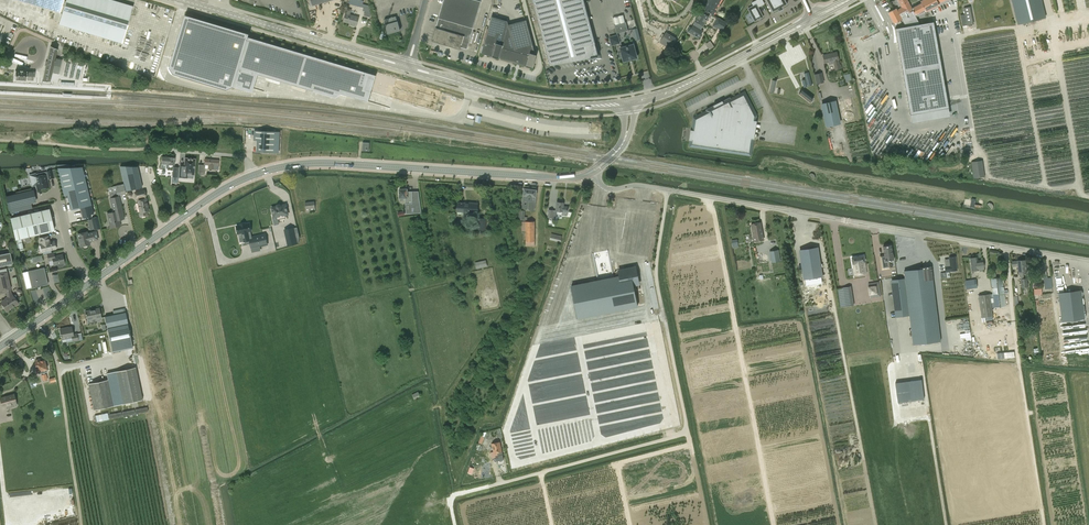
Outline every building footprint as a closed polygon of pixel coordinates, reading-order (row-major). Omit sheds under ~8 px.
[(63,0),(16,0),(60,13),(63,0)] [(58,25),(122,43),(133,6),(113,0),(66,0),(58,25)] [(432,41),(460,49),(461,47),(467,49),(481,1),(478,0),(443,0),(438,18),(439,18),(436,28),(435,28),(432,41)] [(600,57),(584,0),(533,0),(550,66),(600,57)] [(702,9),(708,12),(713,15),(715,11),(714,10),(721,0),(708,0),(702,9)] [(753,6),(748,9),(754,21),(763,17),(757,7),(764,4),(762,0),(757,0),(752,3),(753,6)] [(782,7),(786,4),(786,5),(787,4),(786,4),(784,0),(766,0),(772,11),(772,12),(773,12),(778,9),(778,11),(782,8),(782,7)] [(901,18),(905,15),(913,11),(911,8),(908,2),(907,0),(898,0),(900,5),(901,7),(897,10),(901,18)] [(911,8),(913,11),(916,17),(939,5),(938,4),(945,0),(922,0),(920,1),(921,3),(911,8)] [(1041,0),(1011,0),(1017,24),(1045,17),(1041,0)] [(363,4),(362,7),(364,8),(363,11),(365,11),(364,16),(370,17),(371,13),(369,13),(370,9),(368,9),(369,6),(363,4)] [(970,6),(963,8),(967,25),(974,24),(970,6)] [(901,18),(897,10),(896,8),(888,13),(894,24),(902,19),(901,18)] [(358,17),(350,15),(351,10),(347,9),(346,14),(345,13),(343,21),(350,23),(349,25),(356,26),(358,17)] [(708,12),(702,9),(693,25),(701,29),(709,16),(707,15),(708,12)] [(185,15),(169,68),(173,74),(226,90),(233,87),(239,69),(258,74),(313,91),(315,86),(341,94),(368,102),(376,75),(248,37),(249,34),(185,15)] [(915,18),(919,25),(924,22),(920,15),(915,18)] [(396,16),(384,19),(385,24),(387,34),(400,31),(398,21),(397,21),(396,16)] [(492,16),(481,53),(499,58),(499,57),(500,58),(500,59),(533,68),(537,55),(535,54),(526,20),(508,25),(507,21),(492,16)] [(727,23),(717,17),(712,26),(716,28),(717,28),(722,31),(727,23)] [(628,30),(626,25),(626,22),(614,25),(616,33),(628,30)] [(933,23),(894,30),(910,117),(948,110),(933,23)] [(701,29),(693,25),(691,28),(689,27),(687,31),(698,38),(703,31),(701,29)] [(666,33),(660,42),(670,48),(675,38),(666,33)] [(618,35),(609,37),(612,45),(620,43),(618,35)] [(709,50),(714,47),(710,40),(705,43),(709,50)] [(633,45),(620,48),(621,52),(619,53),(620,57),(623,57),(624,61),(637,57),(633,45)] [(57,49),(50,46),(42,81),(50,81),(52,72),(58,74),(62,59),(55,58),(57,49)] [(836,52),(823,55),(825,63),(828,62),(829,65),(833,64),(835,70),(842,69),(841,64),(840,64),(839,60),(838,60),(836,52)] [(15,79),(26,80),(34,80),(34,72),(27,72),(27,71),(15,71),(15,79)] [(816,84),(824,82),(822,72),(814,74),(816,84)] [(694,130),(691,130),(690,131),(691,131),(690,139),(689,138),(689,140),(692,140),(691,146),(751,155),(753,139),(754,139),(757,121),(754,120),(754,116),(744,94),(731,101),(730,98),(722,101),(721,101),(722,102),(715,106),(714,105),(713,105),(713,106),(706,109),(708,112),(695,119),(694,130)] [(835,101),(821,104),(826,126),(840,123),(835,101)] [(257,140),(257,151),(270,152),(276,152),(277,132),(254,130),(254,140),(257,140)] [(922,154),(922,144),(898,144),(897,154),(922,154)] [(161,164),(168,164),(174,165),(174,157),(162,156),(161,164)] [(198,174),(199,164),(195,164),(195,159),(185,158),(185,159),(181,159),(181,167),(187,168),(187,165),(194,165),(193,174),(198,174)] [(214,169),(218,170),(218,160),(204,159),(204,164),(208,165),(208,169),(214,169)] [(985,177),(983,163),(983,160),(971,162),(973,178),(985,177)] [(179,167),(173,167),(171,182),(177,183),(178,179),(181,179),(181,169),(178,169),(179,167)] [(82,168),(57,168),(58,172),(63,194),(68,193),(72,210),(82,207),(85,216),(93,214),(83,172),(82,168)] [(130,190),(142,187),(138,170),(126,173),(130,190)] [(35,175),(30,176),(32,186),(37,185),(38,189),(48,187),(46,179),(47,179),(46,174),(46,172),(40,173),(41,175),(36,177),(35,175)] [(118,195),(126,193),(124,184),(108,187),(109,192),(110,197),(118,195)] [(521,210),(525,211),(534,211),(535,201),(537,190),(524,188),(522,200),(521,210)] [(399,189),(399,198),(405,198),(406,213),(421,213),(418,191),(407,191),(407,189),(399,189)] [(8,208),(23,205),(36,202),(33,190),(5,197),(8,208)] [(149,211),(146,199),(144,190),(135,192),(137,201),(139,213),(140,216),(146,215),(145,211),(149,211)] [(119,197),(110,199),(113,213),(107,214),(110,227),(120,225),(119,219),(124,218),(119,197)] [(981,207),(981,205),(975,204),(975,198),(971,198),(970,206),(981,207)] [(314,201),(305,202),(306,213),(316,212),(314,201)] [(468,203),(457,202),(457,212),(477,213),(478,203),(468,202),(468,203)] [(555,211),(562,211),(562,215),(567,216),(568,207),(563,206),(564,202),(556,202),(555,211)] [(274,215),(270,216),(271,221),(287,218),(286,215),(288,214),(286,205),(273,208),(273,209),(273,214),(274,214),(274,215)] [(11,218),(16,239),(24,238),(29,236),(54,231),(48,209),(11,218)] [(100,229),(97,217),(91,218),(94,230),(100,229)] [(486,218),(476,218),(475,230),(485,231),(486,218)] [(535,222),(522,221),(522,231),(525,231),(525,241),(526,241),(526,246),(535,246),(535,241),(535,222)] [(754,241),(763,240),(760,222),(751,224),(754,241)] [(260,250),(259,246),(267,244),(265,234),(252,237),(249,237),(248,232),(251,231),(249,223),(245,224),(245,223),(240,224),(240,225),(236,226),(237,227),(236,227),(237,232),(238,232),(238,234),(242,233),(244,241),(245,241),(250,240),(250,243),(252,252),(260,250)] [(297,223),(287,225),(291,240),(300,238),(297,223)] [(86,232),(78,234),(81,246),(83,246),(84,247),(87,246),(88,245),(89,244),(89,241),(97,239),(95,232),(87,234),(86,232)] [(562,236),(551,233),(550,240),(560,242),(562,236)] [(48,236),(39,238),(40,244),(42,252),(56,249),(55,246),(56,246),(55,243),(54,241),(50,242),(48,236)] [(893,245),(884,246),(885,255),(881,255),(883,269),(891,268),(890,260),(894,260),(893,245)] [(817,248),(800,251),(804,278),(821,275),(817,248)] [(778,251),(769,253),(771,264),(780,262),(778,251)] [(12,263),(10,252),(0,254),(0,266),(12,263)] [(54,252),(47,254),(48,261),(52,260),(54,266),(58,265),(58,266),(59,267),(62,266),(63,265),(63,264),(64,263),(62,254),(55,256),(54,252)] [(863,256),(852,257),(855,275),(866,273),(863,256)] [(956,256),(949,257),(949,259),(950,266),(945,266),(946,271),(957,270),(956,256)] [(978,270),(984,269),(983,260),(977,261),(977,257),(970,258),(971,268),(972,268),(972,271),(978,270)] [(486,260),(475,262),(476,269),(487,266),(486,260)] [(1025,260),(1012,261),(1012,263),(1010,263),(1011,265),(1012,265),(1012,267),(1018,266),(1018,274),(1020,274),(1021,279),(1024,279),(1023,273),(1026,273),(1026,270),(1028,270),(1028,265),(1026,265),(1025,260)] [(1046,271),(1045,262),(1035,263),(1036,272),(1046,271)] [(620,276),(571,286),(577,319),(637,306),(633,285),(638,284),(635,267),(619,270),(620,276)] [(905,278),(891,280),(896,316),(909,315),(913,345),(940,341),(931,267),(920,268),(920,269),(904,271),(905,278)] [(23,272),(26,289),(48,284),(44,268),(23,272)] [(1044,285),(1046,285),(1046,288),(1048,288),(1048,284),(1049,284),(1052,284),(1051,278),(1047,278),(1047,274),(1046,274),(1046,271),(1043,271),(1044,285)] [(0,274),(0,294),(6,292),(7,298),(1,302),(5,308),(4,309),(6,312),(9,310),(9,309),(15,304),(15,305),(19,303),(16,298),(15,299),(12,295),(11,295),(10,289),(7,272),(0,274)] [(1007,293),(1007,290),(1004,290),(1002,277),(990,278),(994,308),(1006,306),(1004,293),(1007,293)] [(976,279),(965,280),(966,289),(977,288),(976,279)] [(878,282),(874,282),(875,286),(869,287),(870,297),(881,296),(878,282)] [(853,306),(851,286),(838,287),(839,307),(853,306)] [(1084,318),(1080,291),(1058,294),(1062,321),(1084,318)] [(815,293),(804,295),(806,304),(816,302),(815,293)] [(993,316),(989,294),(978,295),(981,318),(993,316)] [(85,311),(87,321),(101,318),(99,308),(85,311)] [(632,309),(619,311),(622,326),(634,324),(632,309)] [(133,348),(128,324),(125,312),(104,316),(107,328),(112,352),(133,348)] [(62,339),(72,337),(73,341),(78,340),(77,334),(73,334),(71,327),(60,329),(62,339)] [(605,334),(606,341),(622,340),(621,333),(605,334)] [(997,352),(997,359),(1014,357),(1014,350),(997,352)] [(35,360),(36,362),(35,363),(37,372),(38,372),(38,374),(47,372),(46,369),(47,369),(44,360),(40,361),(39,359),(35,360)] [(142,400),(135,368),(116,372),(122,404),(142,400)] [(108,379),(88,384),(93,410),(113,406),(108,379)] [(923,399),(920,379),(907,380),(909,400),(923,399)] [(7,408),(17,405),(14,394),(0,398),(0,401),(2,409),(7,408)] [(108,413),(95,415),(96,422),(109,419),(108,413)] [(500,442),(492,443),(494,453),(497,452),(498,456),(495,456),(497,461),(498,461),(499,464),(504,463),(502,454),(500,442)] [(483,474),(490,473),(489,466),(482,467),(483,474)]
